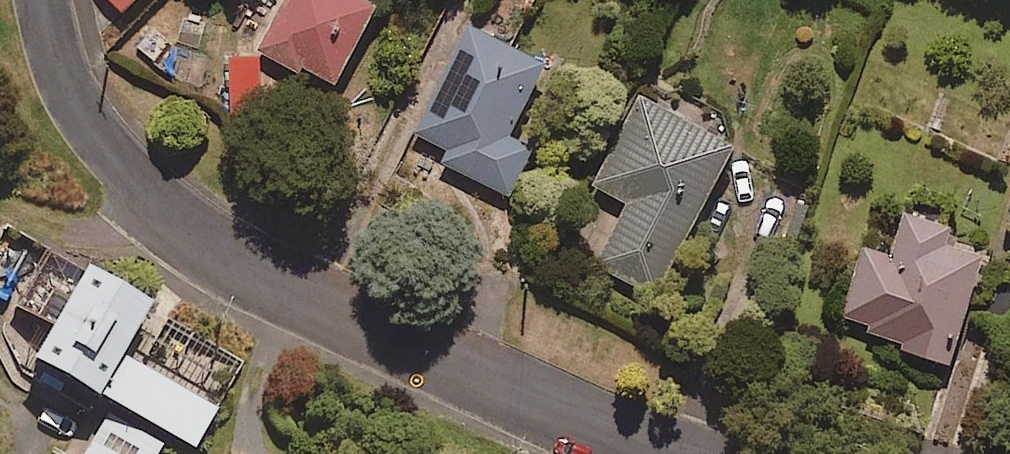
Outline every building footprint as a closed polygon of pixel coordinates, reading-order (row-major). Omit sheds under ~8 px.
[(125,11),(136,0),(115,0),(125,11)] [(378,0),(287,0),(262,49),(339,89),(383,3),(378,0)] [(551,62),(473,23),(419,133),(453,149),(447,161),(514,194),(538,146),(515,135),(551,62)] [(740,146),(646,95),(598,183),(635,204),(602,265),(658,295),(740,146)] [(959,225),(911,209),(896,254),(867,245),(841,326),(955,363),(991,252),(954,241),(959,225)] [(100,397),(132,341),(152,304),(49,246),(17,304),(56,326),(36,360),(100,397)] [(132,341),(100,397),(195,450),(244,361),(206,340),(187,372),(132,341)] [(110,415),(87,453),(158,453),(163,447),(110,415)]
